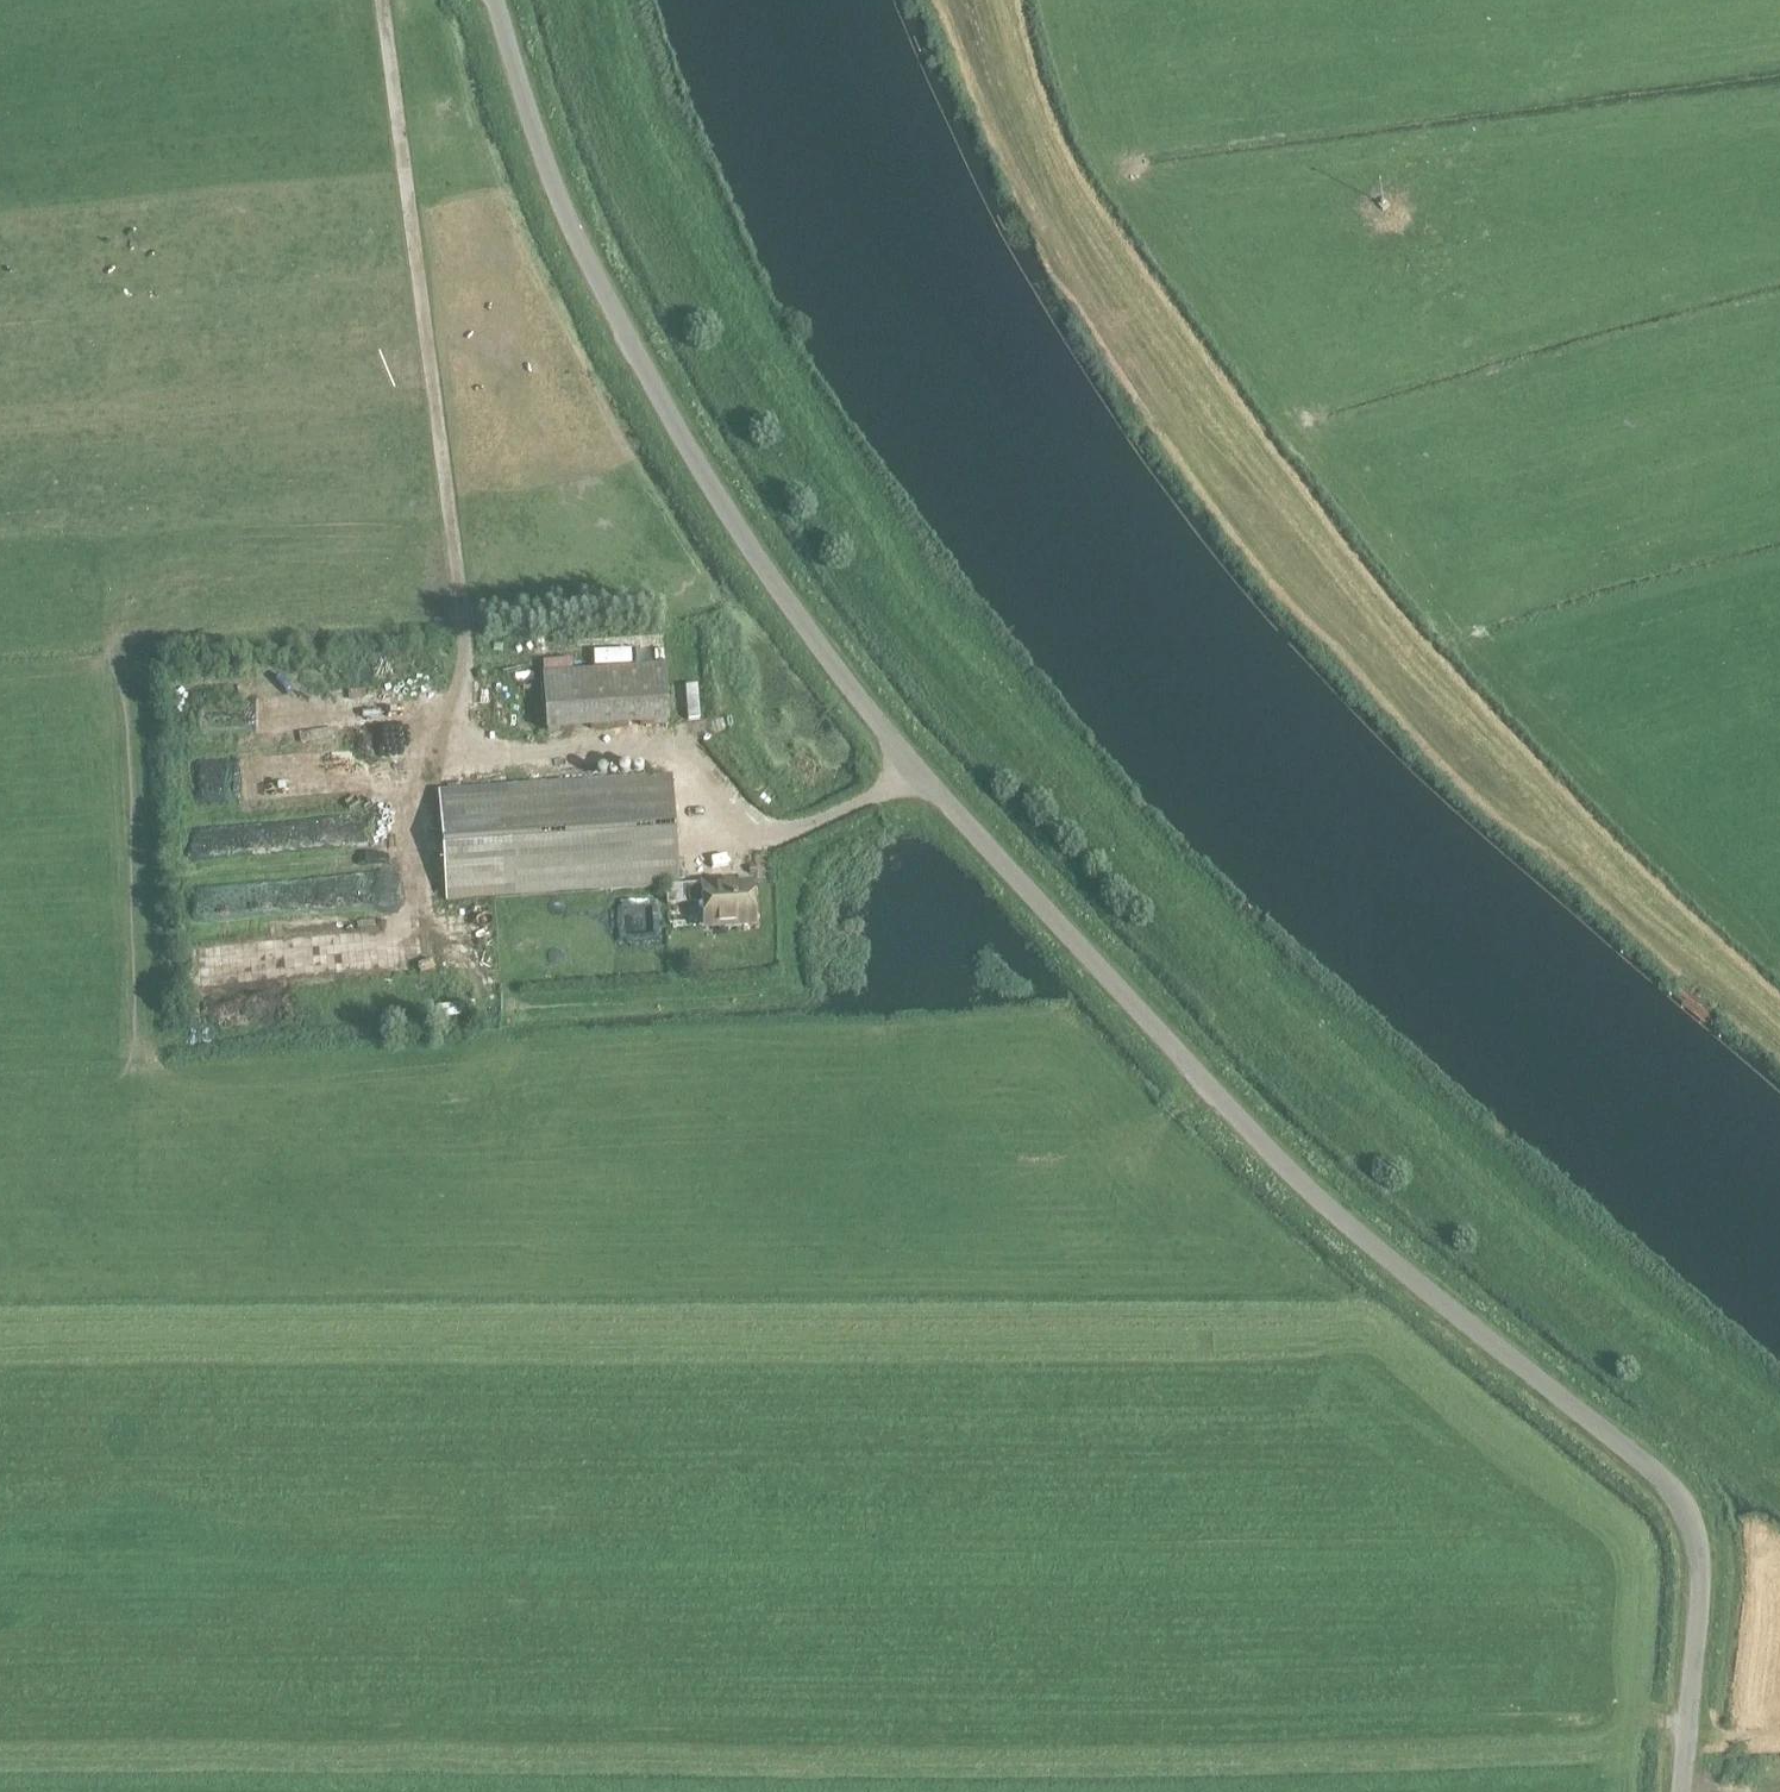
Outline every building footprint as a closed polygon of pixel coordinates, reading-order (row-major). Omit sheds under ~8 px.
[(667,724),(663,667),(543,675),(547,732),(667,724)] [(678,886),(671,777),(438,792),(445,901),(666,887),(667,905),(702,903),(703,914),(703,929),(755,926),(752,885),(718,887),(717,883),(701,884),(701,885),(678,886)]
